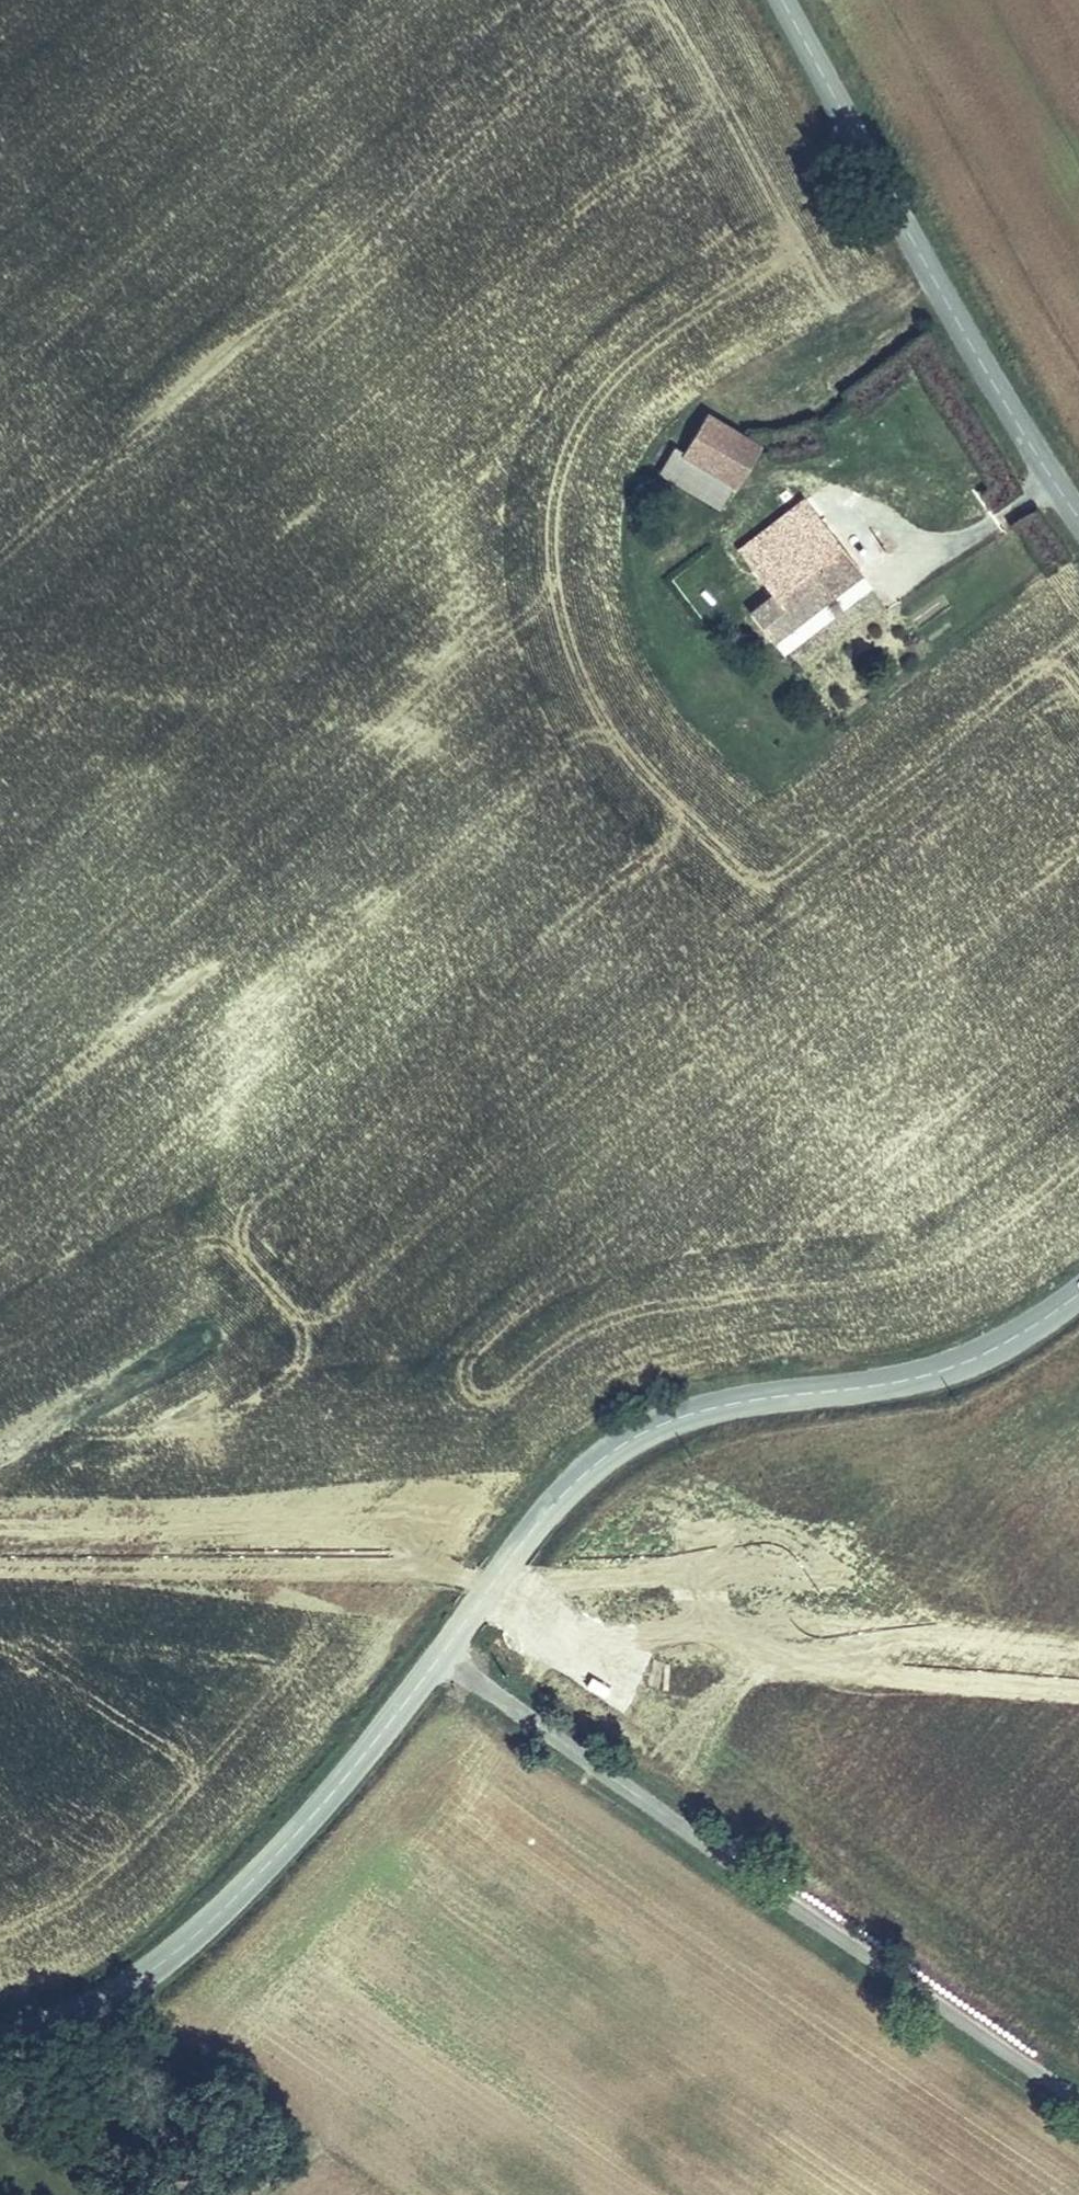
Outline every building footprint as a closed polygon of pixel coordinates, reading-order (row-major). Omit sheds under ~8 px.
[(709,412),(688,448),(735,477),(757,440),(709,412)] [(735,477),(688,448),(682,443),(669,466),(722,498),(735,477)] [(761,632),(825,590),(866,561),(824,496),(756,543),(779,580),(746,605),(761,632)]
